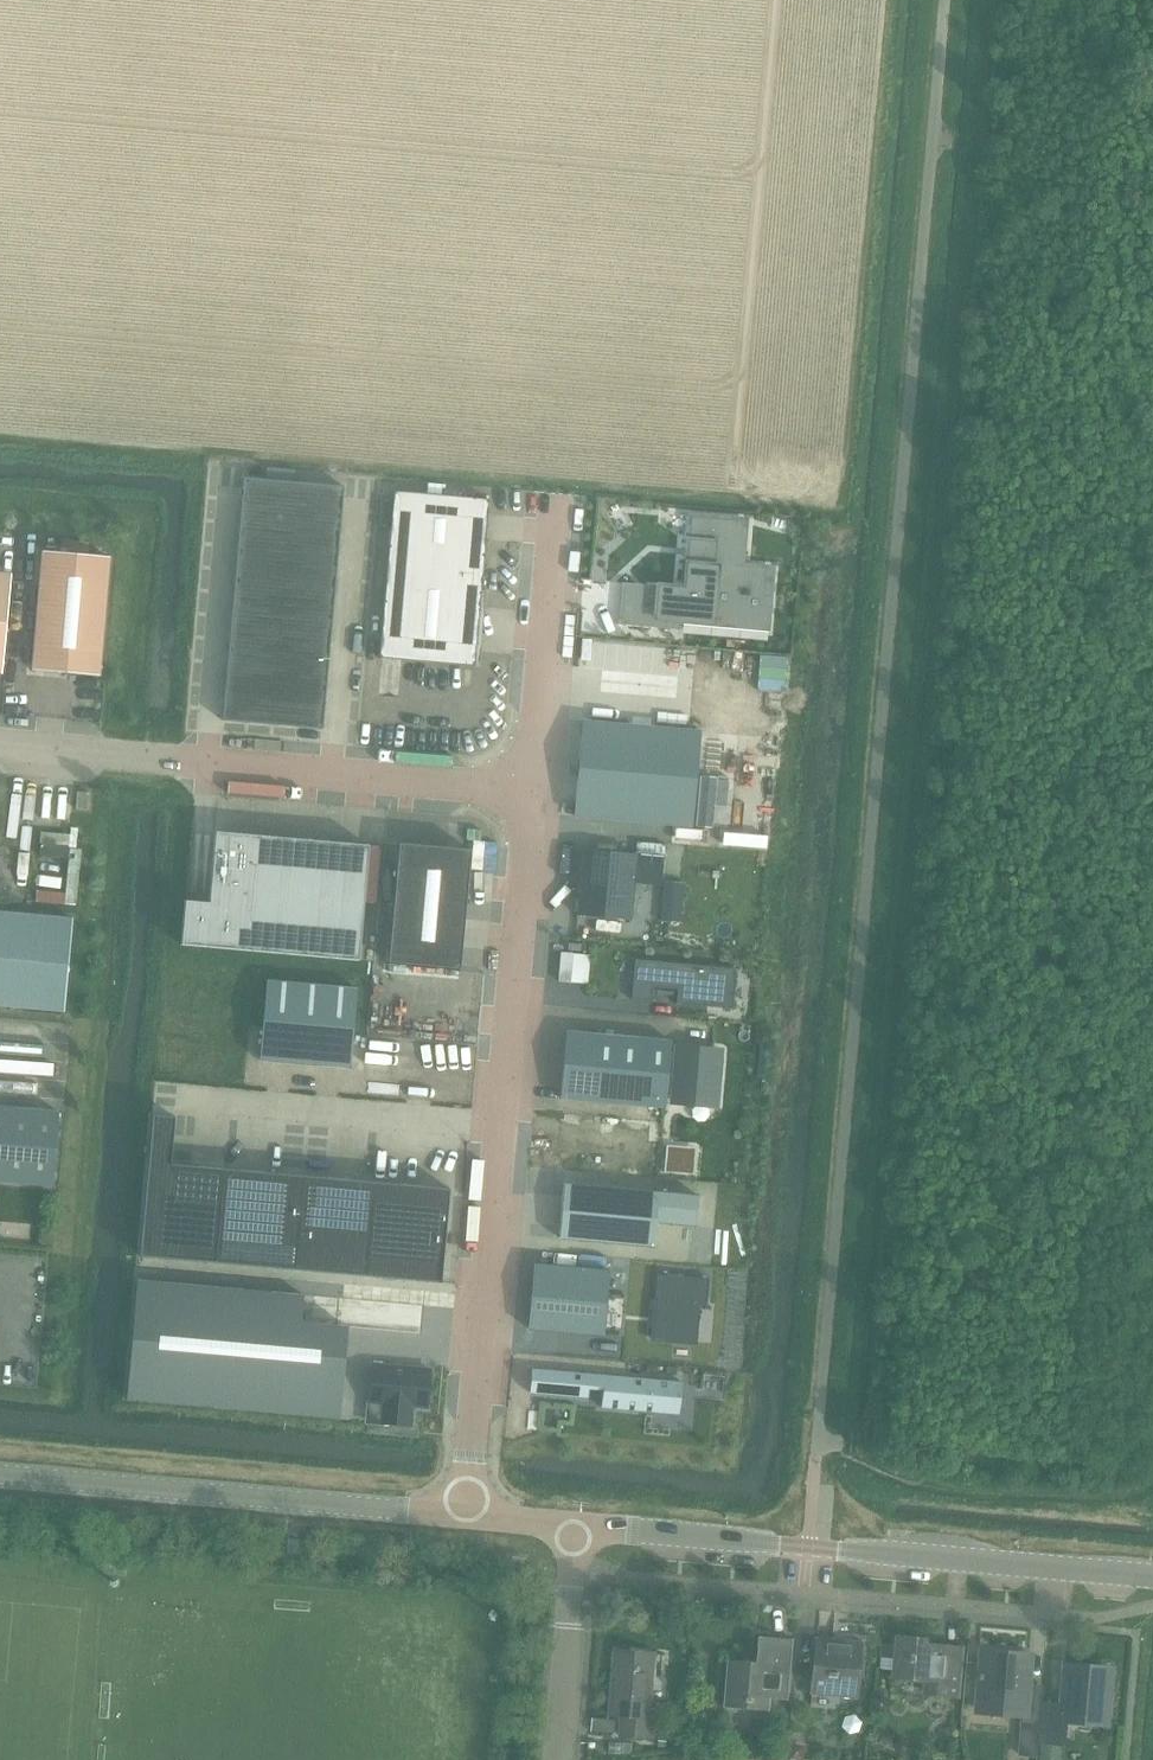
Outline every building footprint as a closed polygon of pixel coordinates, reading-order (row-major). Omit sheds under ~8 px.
[(244,478),(222,721),(322,729),(344,487),(244,478)] [(491,505),(394,497),(378,659),(477,668),(491,505)] [(621,583),(618,624),(681,630),(682,620),(766,628),(769,598),(761,597),(764,568),(734,565),(738,522),(688,518),(682,588),(621,583)] [(39,548),(29,659),(103,666),(111,556),(39,548)] [(4,623),(9,576),(0,576),(0,623),(4,623)] [(583,720),(575,815),(692,826),(701,730),(583,720)] [(700,776),(696,827),(712,828),(716,778),(700,776)] [(89,793),(77,792),(76,809),(87,810),(89,793)] [(185,901),(182,945),(358,961),(368,846),(216,833),(210,904),(185,901)] [(399,844),(389,963),(460,969),(470,851),(399,844)] [(582,849),(576,913),(631,918),(637,854),(582,849)] [(64,1011),(72,919),(0,912),(0,1005),(64,1011)] [(560,952),(558,981),(570,982),(573,953),(560,952)] [(635,959),(631,998),(652,1000),(653,986),(678,988),(676,1003),(732,1008),(736,969),(635,959)] [(266,980),(260,1060),(349,1068),(355,988),(266,980)] [(670,1040),(565,1031),(559,1099),(664,1108),(665,1099),(669,1049),(670,1040)] [(669,1049),(665,1099),(676,1100),(675,1105),(724,1109),(729,1048),(678,1044),(678,1050),(669,1049)] [(57,1186),(63,1113),(0,1108),(0,1181),(57,1186)] [(150,1162),(141,1254),(214,1260),(222,1169),(169,1164),(174,1119),(154,1117),(150,1162)] [(222,1169),(214,1260),(294,1268),(302,1177),(222,1169)] [(302,1177),(294,1268),(365,1274),(373,1183),(302,1177)] [(373,1183),(365,1274),(440,1282),(448,1190),(373,1183)] [(564,1183),(558,1238),(652,1247),(654,1221),(695,1225),(698,1196),(564,1183)] [(533,1264),(527,1329),(603,1336),(608,1270),(533,1264)] [(658,1275),(651,1342),(693,1346),(697,1305),(706,1305),(708,1280),(658,1275)] [(137,1283),(127,1401),(338,1418),(346,1326),(301,1323),(302,1296),(137,1283)] [(371,1366),(368,1401),(387,1403),(385,1425),(410,1427),(412,1405),(428,1406),(429,1406),(432,1371),(431,1371),(414,1369),(371,1366)] [(526,1393),(525,1401),(673,1414),(681,1415),(681,1412),(684,1384),(528,1368),(526,1393)] [(724,1695),(723,1707),(769,1711),(770,1699),(786,1700),(789,1660),(769,1658),(771,1638),(758,1636),(755,1663),(728,1660),(724,1695)] [(957,1699),(962,1649),(915,1644),(915,1639),(896,1637),(892,1678),(925,1681),(924,1691),(935,1692),(935,1696),(957,1699)] [(816,1639),(811,1695),(856,1699),(861,1642),(816,1639)] [(652,1738),(653,1718),(647,1718),(652,1653),(614,1650),(609,1716),(620,1717),(619,1736),(652,1738)] [(1038,1727),(1041,1690),(1041,1684),(1027,1683),(1029,1657),(982,1653),(977,1715),(1020,1718),(1019,1725),(1038,1727)] [(1104,1722),(1108,1672),(1067,1668),(1064,1708),(1045,1707),(1042,1740),(1062,1742),(1064,1718),(1104,1722)] [(657,1734),(656,1748),(665,1748),(666,1735),(657,1734)] [(609,1742),(608,1755),(620,1756),(620,1754),(620,1751),(621,1743),(609,1742)] [(620,1751),(620,1754),(631,1755),(632,1743),(621,1742),(621,1743),(620,1751)] [(787,1759),(790,1759),(802,1759),(804,1746),(789,1745),(787,1759)]
